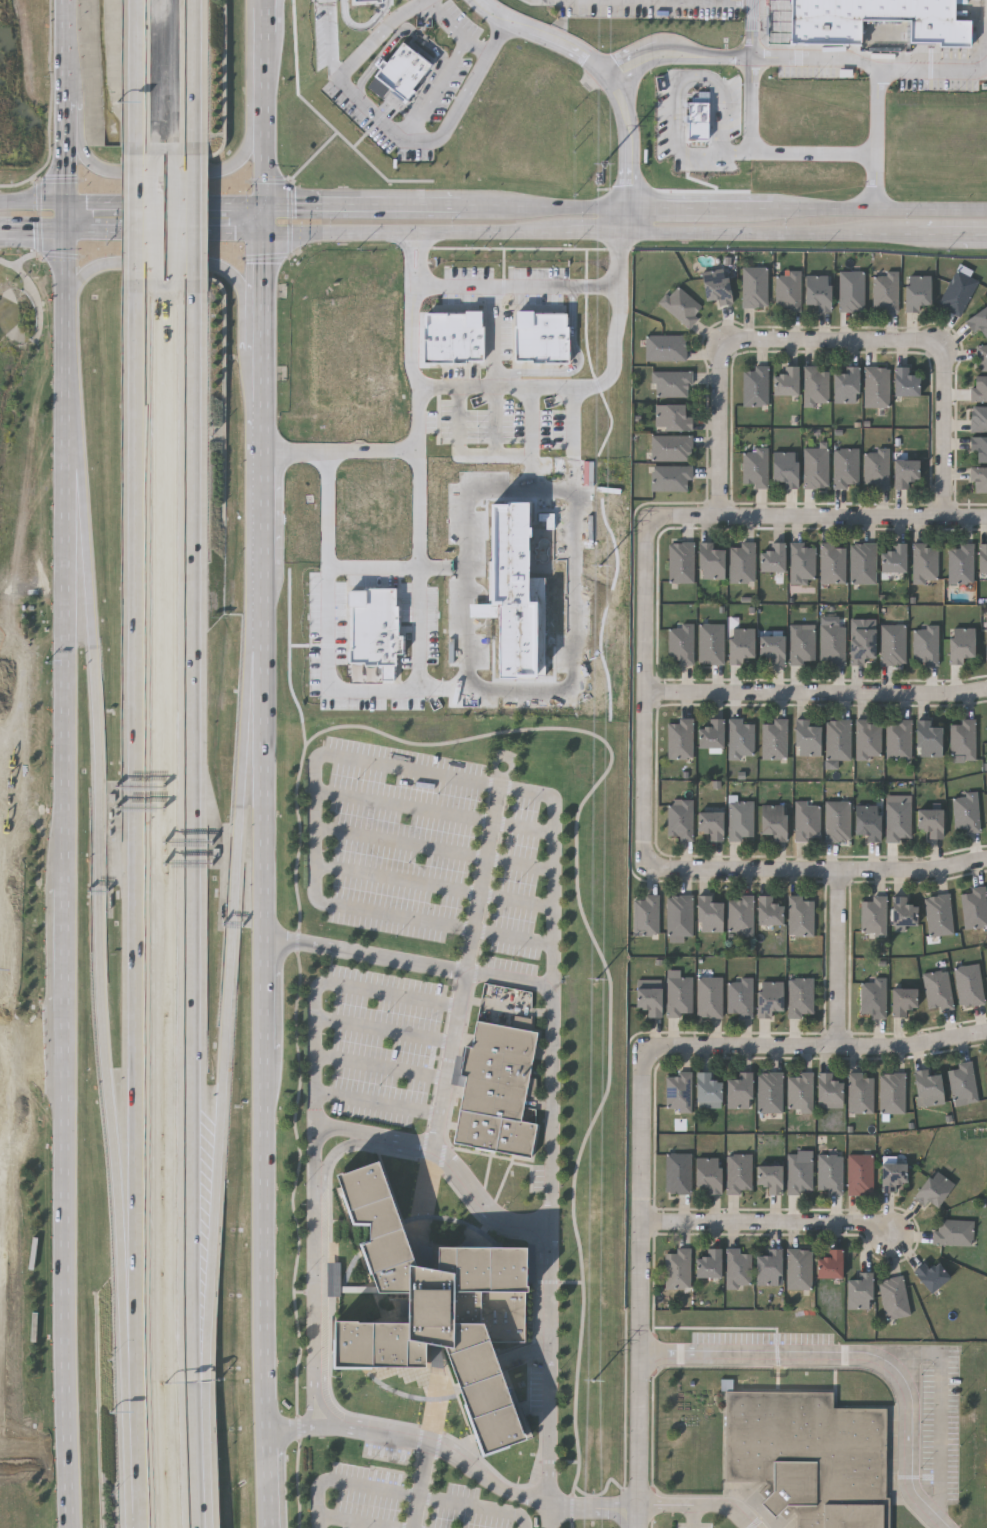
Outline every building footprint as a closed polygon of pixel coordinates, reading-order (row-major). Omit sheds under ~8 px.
[(784,40),(849,41),(849,16),(904,16),(904,43),(971,44),(972,17),(952,17),(952,0),(785,0),(784,40)] [(369,89),(384,98),(389,90),(407,101),(432,63),(400,41),(376,77),(369,89)] [(689,139),(710,140),(711,92),(700,92),(699,101),(690,100),(689,139)] [(972,270),(969,275),(979,280),(959,316),(937,304),(959,263),(972,270)] [(741,266),(766,266),(766,307),(741,307),(741,266)] [(716,297),(704,299),(700,270),(725,267),(730,303),(717,305),(716,297)] [(863,270),(863,311),(839,311),(839,270),(863,270)] [(897,270),(897,311),(872,311),(872,270),(897,270)] [(800,271),(800,309),(775,309),(775,271),(800,271)] [(829,274),(829,311),(816,311),(816,303),(803,303),(803,274),(829,274)] [(929,275),(929,304),(918,304),(918,311),(904,311),(904,275),(929,275)] [(658,302),(674,283),(703,308),(687,327),(658,302)] [(964,320),(986,305),(986,334),(983,337),(977,328),(971,332),(964,320)] [(483,313),(424,313),(424,362),(484,362),(483,313)] [(570,362),(569,313),(516,313),(517,362),(570,362)] [(644,335),(685,335),(685,361),(644,361),(644,335)] [(977,344),(986,344),(986,370),(978,370),(977,344)] [(797,365),(797,394),(773,394),(773,374),(783,374),(783,365),(797,365)] [(803,365),(818,365),(818,370),(828,370),(828,404),(803,404),(803,365)] [(833,403),(833,372),(842,372),(842,365),(858,365),(858,403),(833,403)] [(767,406),(742,406),(742,367),(767,367),(767,406)] [(888,407),(863,407),(863,367),(888,367),(888,407)] [(893,367),(908,367),(908,373),(918,373),(918,395),(893,395),(893,367)] [(651,371),(691,371),(691,396),(651,396),(651,371)] [(971,376),(986,376),(986,402),(971,402),(971,376)] [(691,416),(691,430),(655,430),(655,404),(683,404),(683,416),(691,416)] [(972,406),(972,432),(986,432),(986,406),(972,406)] [(691,461),(652,461),(652,435),(691,435),(691,461)] [(970,437),(986,437),(986,462),(975,462),(975,453),(969,453),(970,437)] [(828,448),(828,488),(803,488),(803,448),(828,448)] [(767,449),(767,486),(743,486),(743,449),(767,449)] [(858,449),(858,487),(833,487),(833,449),(858,449)] [(888,449),(888,488),(874,488),(874,484),(863,484),(863,449),(888,449)] [(783,488),(783,480),(772,480),(772,451),(797,451),(797,488),(783,488)] [(893,488),(893,459),(917,459),(917,480),(907,480),(907,488),(893,488)] [(691,492),(652,492),(652,466),(691,466),(691,492)] [(970,468),(986,468),(986,493),(970,493),(970,468)] [(492,504),(490,604),(472,604),(472,617),(498,619),(499,678),(545,678),(547,577),(531,578),(530,502),(523,503),(492,504)] [(693,583),(668,583),(668,542),(693,542),(693,583)] [(723,579),(699,579),(699,542),(712,542),(712,548),(723,548),(723,579)] [(784,542),(784,571),(759,571),(759,550),(770,550),(770,542),(784,542)] [(875,543),(875,583),(850,583),(850,543),(875,543)] [(977,543),(986,543),(986,572),(977,572),(977,543)] [(754,544),(754,583),(729,583),(729,544),(754,544)] [(789,583),(789,544),(814,544),(814,583),(789,583)] [(820,583),(820,544),(845,544),(845,583),(820,583)] [(882,572),(882,544),(905,544),(905,572),(882,572)] [(913,544),(937,544),(937,583),(913,583),(913,544)] [(972,583),(948,583),(948,544),(972,544),(972,583)] [(397,589),(350,590),(352,665),(383,664),(383,680),(395,680),(395,654),(404,654),(403,636),(398,637),(397,589)] [(693,624),(693,662),(668,662),(668,624),(693,624)] [(723,624),(723,663),(698,663),(698,624),(723,624)] [(880,624),(905,624),(905,665),(880,665),(880,624)] [(789,664),(789,625),(814,625),(814,664),(789,664)] [(844,625),(844,663),(819,663),(819,625),(844,625)] [(937,665),(913,665),(913,626),(937,626),(937,665)] [(729,628),(753,628),(753,657),(742,657),(742,665),(729,665),(729,628)] [(850,665),(850,628),(874,628),(874,657),(865,657),(865,665),(850,665)] [(948,664),(948,628),(973,628),(973,657),(962,657),(962,664),(948,664)] [(783,636),(783,665),(769,665),(769,655),(759,655),(759,636),(783,636)] [(693,719),(693,758),(668,758),(668,723),(678,723),(678,719),(693,719)] [(723,719),(723,748),(699,748),(699,726),(708,726),(708,719),(723,719)] [(729,719),(743,719),(743,723),(754,723),(754,758),(729,758),(729,719)] [(786,719),(786,759),(762,759),(762,719),(786,719)] [(819,725),(819,756),(794,756),(794,719),(808,719),(808,725),(819,725)] [(850,760),(826,760),(826,719),(850,719),(850,760)] [(885,760),(885,723),(894,723),(894,719),(910,719),(910,760),(885,760)] [(977,759),(954,759),(954,723),(962,723),(962,719),(977,719),(977,759)] [(880,720),(880,758),(855,758),(855,720),(880,720)] [(917,720),(931,720),(931,726),(942,726),(942,756),(917,756),(917,720)] [(979,830),(954,831),(953,794),(978,793),(979,830)] [(693,840),(668,840),(668,801),(693,801),(693,840)] [(753,801),(753,840),(728,840),(728,801),(753,801)] [(825,801),(850,801),(850,841),(825,841),(825,801)] [(795,802),(819,802),(819,840),(795,840),(795,802)] [(910,802),(910,841),(885,841),(885,802),(910,802)] [(759,834),(759,805),(786,805),(786,841),(772,841),(772,834),(759,834)] [(866,842),(866,834),(854,834),(854,805),(879,805),(879,842),(866,842)] [(927,838),(927,830),(917,830),(917,809),(941,809),(941,838),(927,838)] [(722,840),(707,840),(707,832),(698,832),(698,812),(722,812),(722,840)] [(984,886),(986,910),(986,926),(964,929),(960,893),(970,892),(970,887),(984,886)] [(928,935),(926,896),(950,894),(952,934),(928,935)] [(691,895),(691,936),(667,936),(667,895),(691,895)] [(722,932),(696,932),(697,895),(710,895),(710,902),(722,902),(722,932)] [(885,895),(885,934),(861,934),(861,900),(871,900),(871,895),(885,895)] [(633,935),(633,896),(658,896),(658,935),(633,935)] [(753,896),(753,934),(728,934),(728,896),(753,896)] [(772,896),(772,902),(781,902),(781,924),(756,924),(756,896),(772,896)] [(813,935),(789,935),(789,896),(813,896),(813,935)] [(916,924),(891,924),(891,896),(905,896),(905,904),(916,904),(916,924)] [(953,968),(977,964),(984,1003),(960,1007),(953,968)] [(952,1008),(927,1011),(922,974),(947,970),(952,1008)] [(666,971),(679,971),(679,977),(691,977),(691,1017),(666,1017),(666,971)] [(697,1017),(697,977),(721,977),(721,1017),(697,1017)] [(789,978),(812,978),(812,1017),(789,1017),(789,978)] [(885,1017),(860,1017),(860,978),(885,978),(885,1017)] [(751,1017),(727,1017),(727,979),(751,979),(751,1017)] [(757,1017),(757,982),(781,982),(781,1011),(771,1011),(771,1017),(757,1017)] [(660,988),(660,1017),(646,1017),(646,1009),(636,1009),(636,988),(660,988)] [(891,1017),(891,988),(916,988),(916,1008),(905,1008),(905,1017),(891,1017)] [(466,1044),(471,1045),(476,1020),(514,1027),(516,1017),(535,1021),(533,1030),(537,1031),(520,1119),(537,1122),(530,1156),(453,1142),(464,1083),(450,1081),(456,1053),(464,1054),(466,1044)] [(948,1070),(958,1069),(957,1063),(971,1061),(977,1100),(953,1104),(948,1070)] [(918,1107),(913,1071),(929,1068),(930,1075),(939,1073),(943,1103),(918,1107)] [(695,1108),(695,1072),(710,1072),(710,1081),(720,1081),(720,1108),(695,1108)] [(725,1079),(737,1079),(737,1072),(751,1072),(751,1108),(725,1108),(725,1079)] [(690,1110),(666,1110),(666,1073),(690,1073),(690,1110)] [(781,1112),(757,1112),(757,1073),(781,1073),(781,1112)] [(831,1073),(831,1081),(841,1081),(841,1108),(817,1108),(817,1073),(831,1073)] [(872,1113),(848,1113),(848,1073),(872,1073),(872,1113)] [(904,1073),(904,1114),(880,1114),(880,1073),(904,1073)] [(811,1074),(812,1111),(788,1111),(787,1074),(811,1074)] [(690,1153),(690,1194),(665,1194),(665,1153),(690,1153)] [(726,1192),(726,1155),(751,1155),(751,1192),(726,1192)] [(811,1193),(786,1193),(786,1155),(811,1155),(811,1193)] [(841,1192),(817,1192),(817,1155),(841,1155),(841,1192)] [(872,1194),(847,1194),(847,1155),(872,1155),(872,1194)] [(438,1266),(438,1243),(526,1244),(526,1287),(526,1291),(525,1291),(524,1339),(497,1339),(531,1435),(482,1452),(444,1344),(425,1340),(425,1364),(333,1363),(334,1318),(406,1318),(406,1290),(379,1288),(334,1172),(377,1157),(417,1261),(438,1266)] [(720,1157),(720,1194),(707,1194),(707,1187),(694,1187),(694,1157),(720,1157)] [(905,1183),(894,1183),(894,1192),(880,1192),(880,1163),(905,1163),(905,1183)] [(781,1165),(781,1194),(767,1194),(767,1186),(756,1186),(756,1165),(781,1165)] [(953,1183),(936,1209),(915,1195),(932,1169),(953,1183)] [(971,1245),(933,1244),(933,1219),(972,1220),(971,1245)] [(665,1289),(665,1252),(674,1252),(674,1248),(690,1248),(690,1289),(665,1289)] [(726,1288),(725,1248),(740,1248),(740,1253),(750,1253),(750,1288),(726,1288)] [(781,1248),(781,1285),(754,1285),(754,1256),(765,1256),(765,1248),(781,1248)] [(705,1249),(720,1249),(720,1278),(695,1278),(695,1258),(705,1258),(705,1249)] [(786,1249),(811,1249),(811,1289),(786,1289),(786,1249)] [(841,1249),(841,1278),(817,1278),(817,1257),(825,1257),(825,1249),(841,1249)] [(922,1263),(927,1269),(937,1262),(949,1278),(929,1293),(912,1271),(922,1263)] [(845,1309),(845,1280),(858,1280),(858,1271),(871,1271),(871,1309),(845,1309)] [(909,1315),(885,1319),(878,1280),(902,1276),(909,1315)] [(887,1409),(886,1527),(795,1527),(795,1513),(794,1511),(786,1519),(779,1513),(775,1517),(761,1503),(765,1499),(759,1492),(767,1484),(763,1480),(723,1480),(724,1392),(832,1392),(832,1408),(887,1409)]
